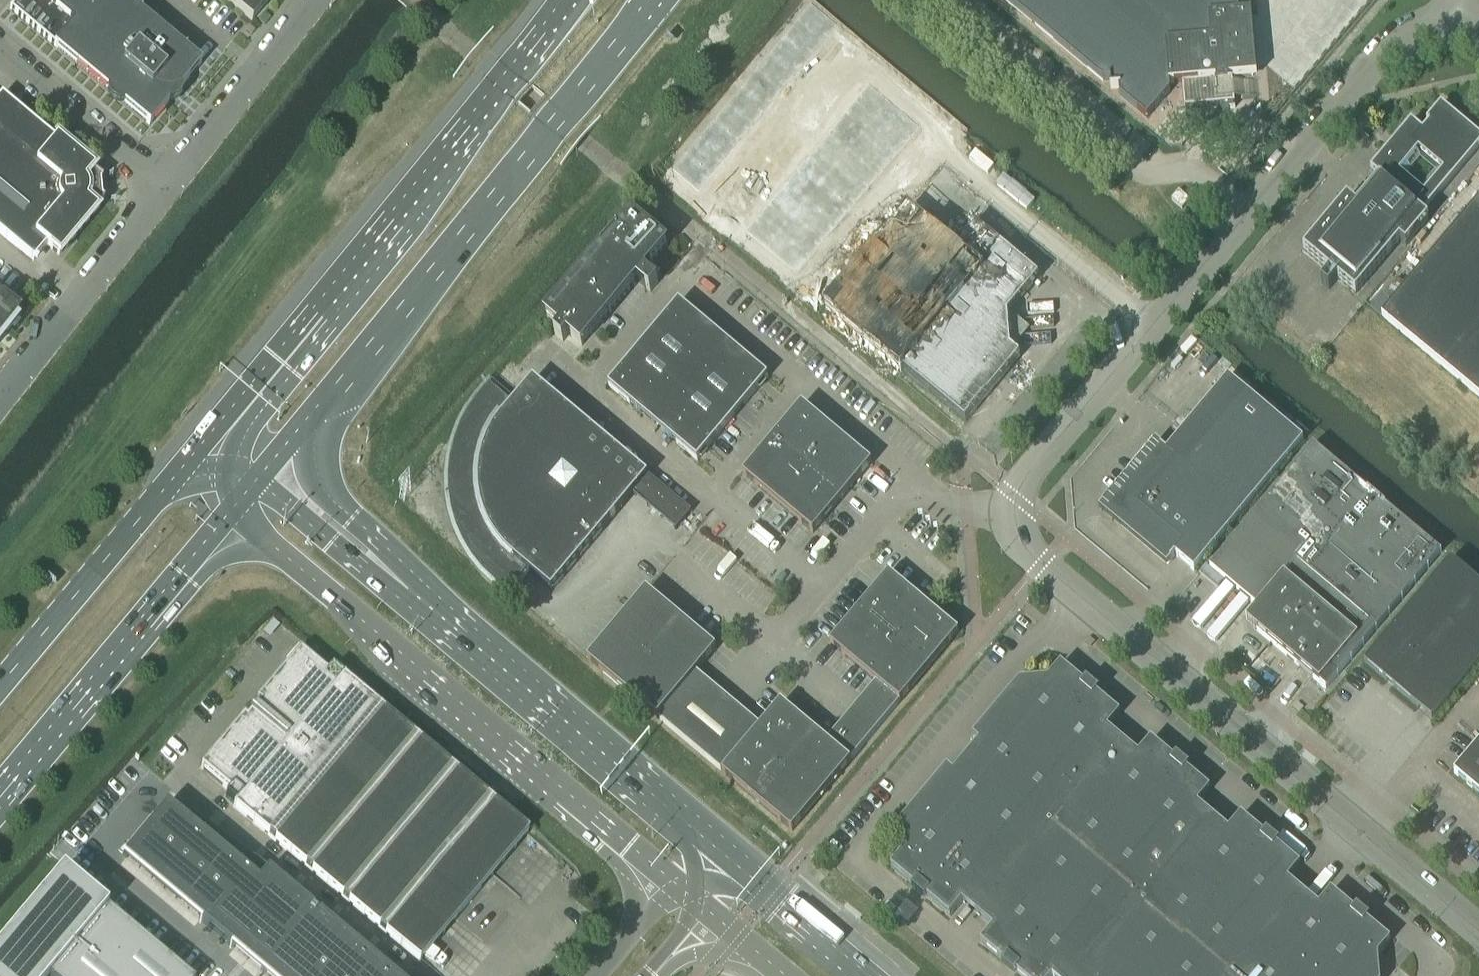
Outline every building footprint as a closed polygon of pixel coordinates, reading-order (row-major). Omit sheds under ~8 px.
[(124,0),(18,0),(9,10),(107,91),(107,94),(108,98),(109,100),(112,103),(114,104),(117,105),(120,106),(124,105),(149,126),(169,103),(172,103),(174,103),(177,101),(179,99),(181,97),(182,94),(182,91),(181,88),(201,64),(124,0)] [(252,22),(270,0),(226,0),(252,22)] [(1103,82),(1110,81),(1110,89),(1119,88),(1119,96),(1141,114),(1147,119),(1170,91),(1170,84),(1183,83),(1185,111),(1178,112),(1178,113),(1185,112),(1186,128),(1215,125),(1216,130),(1217,130),(1217,124),(1229,109),(1235,108),(1235,107),(1233,107),(1233,103),(1234,103),(1234,98),(1233,83),(1232,78),(1257,76),(1256,65),(1251,15),(1251,12),(1247,13),(1238,13),(1238,10),(1246,0),(1005,0),(1103,82)] [(841,20),(822,4),(808,20),(827,37),(841,20)] [(827,37),(808,20),(794,37),(813,53),(827,37)] [(800,70),(813,53),(794,37),(780,53),(800,70)] [(800,70),(780,53),(766,70),(786,86),(800,70)] [(786,86),(766,70),(752,86),(772,103),(786,86)] [(893,96),(873,79),(860,95),(879,112),(893,96)] [(772,103),(752,86),(738,103),(758,119),(772,103)] [(879,112),(860,95),(846,112),(866,128),(879,112)] [(924,121),(893,96),(879,112),(910,138),(924,121)] [(93,173),(94,172),(56,140),(55,142),(1,97),(0,98),(0,234),(33,262),(45,247),(59,258),(97,212),(96,211),(104,202),(101,200),(100,183),(102,181),(93,173)] [(758,119),(738,103),(724,120),(744,136),(758,119)] [(1478,147),(1478,138),(1441,105),(1426,122),(1429,125),(1423,132),(1411,122),(1370,170),(1379,178),(1356,206),(1347,198),(1303,251),(1356,295),(1400,242),(1406,247),(1428,220),(1422,215),(1478,147)] [(852,145),(866,128),(846,112),(832,128),(852,145)] [(910,138),(879,112),(866,128),(896,154),(910,138)] [(730,153),(744,136),(724,120),(711,136),(730,153)] [(852,145),(832,128),(819,144),(838,161),(852,145)] [(896,154),(866,128),(852,145),(883,170),(896,154)] [(716,169),(730,153),(711,136),(697,153),(716,169)] [(825,177),(838,161),(819,144),(805,160),(825,177)] [(883,170),(852,145),(838,161),(869,187),(883,170)] [(702,186),(716,169),(697,153),(683,169),(702,186)] [(825,177),(805,160),(791,177),(811,193),(825,177)] [(869,187),(838,161),(825,177),(855,203),(869,187)] [(811,193),(791,177),(778,193),(797,210),(811,193)] [(855,203),(825,177),(811,193),(842,219),(855,203)] [(1190,200),(1179,191),(1171,200),(1182,209),(1190,200)] [(797,210),(778,193),(764,209),(784,226),(797,210)] [(842,219),(811,193),(797,210),(828,235),(842,219)] [(1381,317),(1478,399),(1478,200),(1381,317)] [(770,242),(784,226),(764,209),(750,226),(770,242)] [(828,235),(797,210),(784,226),(814,252),(828,235)] [(658,283),(651,277),(656,270),(650,265),(667,245),(632,215),(547,317),(560,328),(555,335),(563,341),(569,335),(582,346),(636,281),(650,292),(658,283)] [(814,252),(784,226),(770,242),(801,268),(814,252)] [(20,315),(0,299),(0,341),(20,315)] [(697,461),(768,377),(679,302),(608,386),(697,461)] [(1194,571),(1303,441),(1228,378),(1166,451),(1155,442),(1099,509),(1167,567),(1171,561),(1175,555),(1194,571)] [(691,512),(580,419),(533,379),(513,404),(490,385),(485,390),(480,395),(475,401),(471,407),(467,413),(464,419),(461,426),(458,433),(455,440),(453,446),(452,453),(450,461),(449,468),(449,475),(449,482),(449,490),(449,497),(450,504),(452,511),(454,518),(456,525),(458,532),(461,538),(465,545),(468,551),(472,557),(476,563),(481,569),(486,574),(491,579),(497,584),(502,588),(508,593),(527,570),(552,591),(633,494),(676,530),(691,512)] [(850,489),(871,464),(872,464),(802,405),(743,475),(813,533),(834,508),(833,507),(839,499),(840,499),(841,499),(842,499),(843,498),(843,497),(843,496),(842,496),(849,488),(850,489)] [(1337,675),(1440,553),(1313,445),(1210,568),(1258,608),(1246,622),(1254,629),(1302,669),(1320,684),(1331,670),(1337,675)] [(1478,663),(1478,584),(1451,560),(1364,663),(1386,682),(1389,678),(1395,684),(1392,687),(1432,720),(1478,663)] [(792,831),(959,633),(889,574),(868,600),(869,601),(863,609),(862,608),(861,608),(860,609),(860,610),(859,611),(860,612),(854,620),(852,619),(830,644),(876,684),(827,741),(825,740),(824,742),(816,735),(817,735),(817,734),(816,733),(816,732),(815,732),(814,732),(813,732),(805,726),(807,724),(781,703),(761,726),(697,672),(716,649),(691,627),(689,629),(682,622),(682,621),(682,620),(681,619),(680,619),(679,619),(678,620),(671,613),(672,612),(647,590),(588,660),(792,831)] [(528,832),(344,678),(344,677),(343,676),(341,678),(332,670),(327,675),(303,654),(299,651),(256,702),(259,704),(256,708),(254,708),(253,708),(251,708),(250,709),(249,710),(248,711),(248,712),(248,714),(248,715),(249,716),(246,720),(243,717),(201,768),(229,792),(225,797),(235,805),(233,807),(234,808),(419,962),(528,832)] [(1299,868),(1301,865),(1277,845),(1272,847),(1264,840),(1265,835),(1241,815),(1229,830),(1199,805),(1211,790),(1187,770),(1182,771),(1174,764),(1175,760),(1097,694),(1092,696),(1084,689),(1085,684),(1061,664),(1048,679),(1019,681),(973,737),(979,742),(953,773),(947,767),(900,823),(903,852),(890,867),(914,887),(919,885),(927,893),(926,897),(950,917),(963,903),(993,928),(980,943),(1004,963),(1009,961),(1017,968),(1016,973),(1020,975),(1380,975),(1378,956),(1391,941),(1367,921),(1363,922),(1354,916),(1355,911),(1331,891),(1319,905),(1288,880),(1299,868)] [(1454,774),(1478,795),(1478,743),(1454,774)] [(123,857),(265,975),(391,975),(267,872),(206,821),(197,831),(166,806),(123,857)] [(0,948),(0,975),(185,975),(62,873),(4,943),(0,948)]
